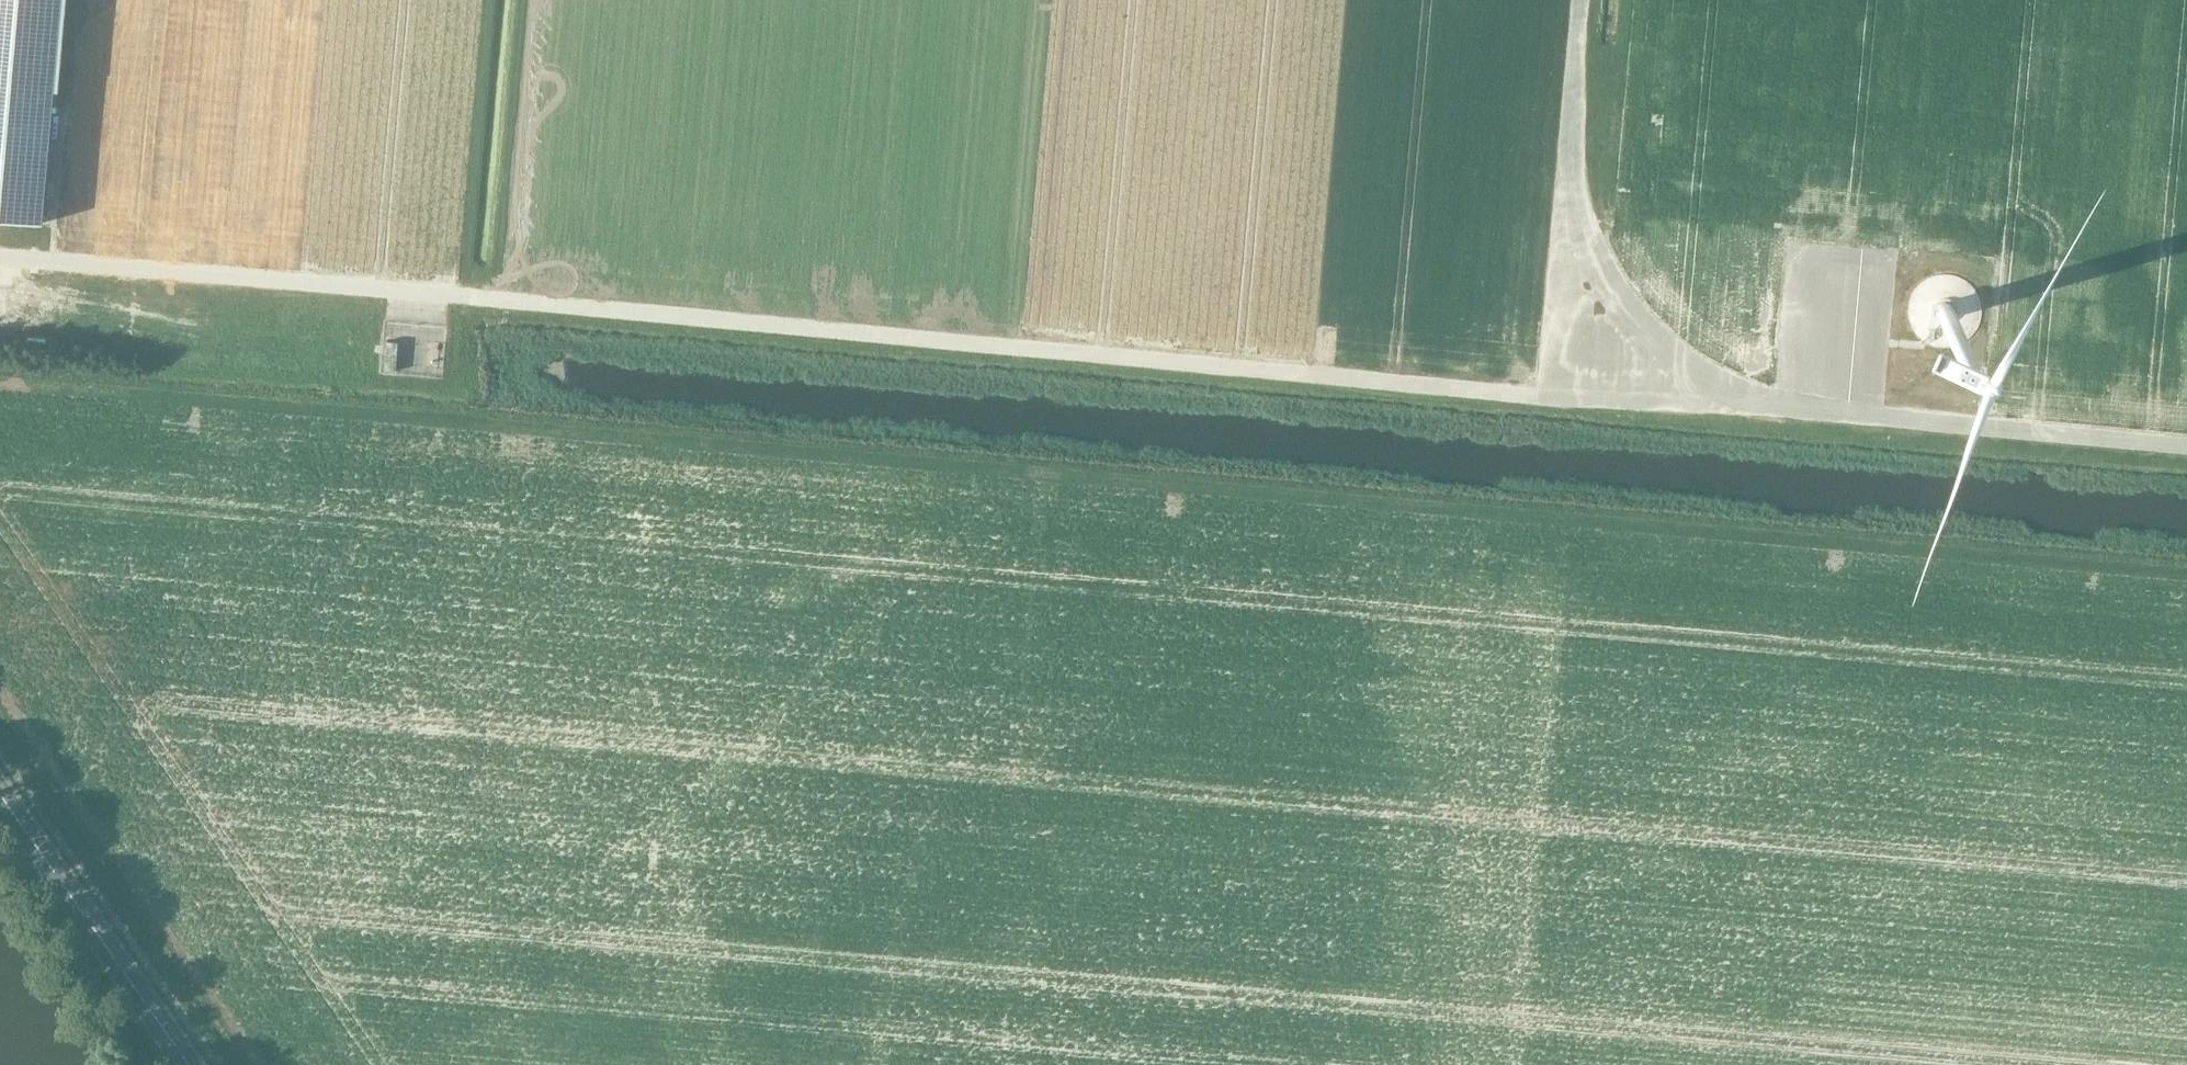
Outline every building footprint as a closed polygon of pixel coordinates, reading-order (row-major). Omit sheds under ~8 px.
[(41,224),(53,90),(57,91),(65,0),(0,0),(0,220),(41,224)] [(1933,312),(1933,313),(1933,314),(1933,316),(1933,317),(1933,318),(1934,319),(1934,320),(1935,321),(1936,322),(1936,323),(1937,323),(1938,324),(1939,325),(1940,325),(1941,326),(1942,326),(1943,326),(1945,326),(1946,326),(1947,326),(1948,326),(1949,326),(1950,326),(1951,325),(1952,325),(1953,324),(1954,323),(1955,323),(1956,322),(1956,321),(1957,320),(1958,319),(1958,318),(1958,317),(1959,316),(1959,314),(1959,313),(1959,312),(1959,311),(1958,310),(1958,309),(1958,308),(1957,307),(1956,306),(1956,305),(1955,304),(1954,303),(1953,302),(1952,302),(1951,301),(1950,301),(1949,301),(1948,300),(1947,300),(1946,300),(1945,300),(1943,300),(1942,301),(1941,301),(1940,301),(1939,302),(1938,303),(1937,303),(1936,304),(1936,305),(1935,306),(1934,307),(1934,308),(1933,309),(1933,310),(1933,311),(1933,312)]
